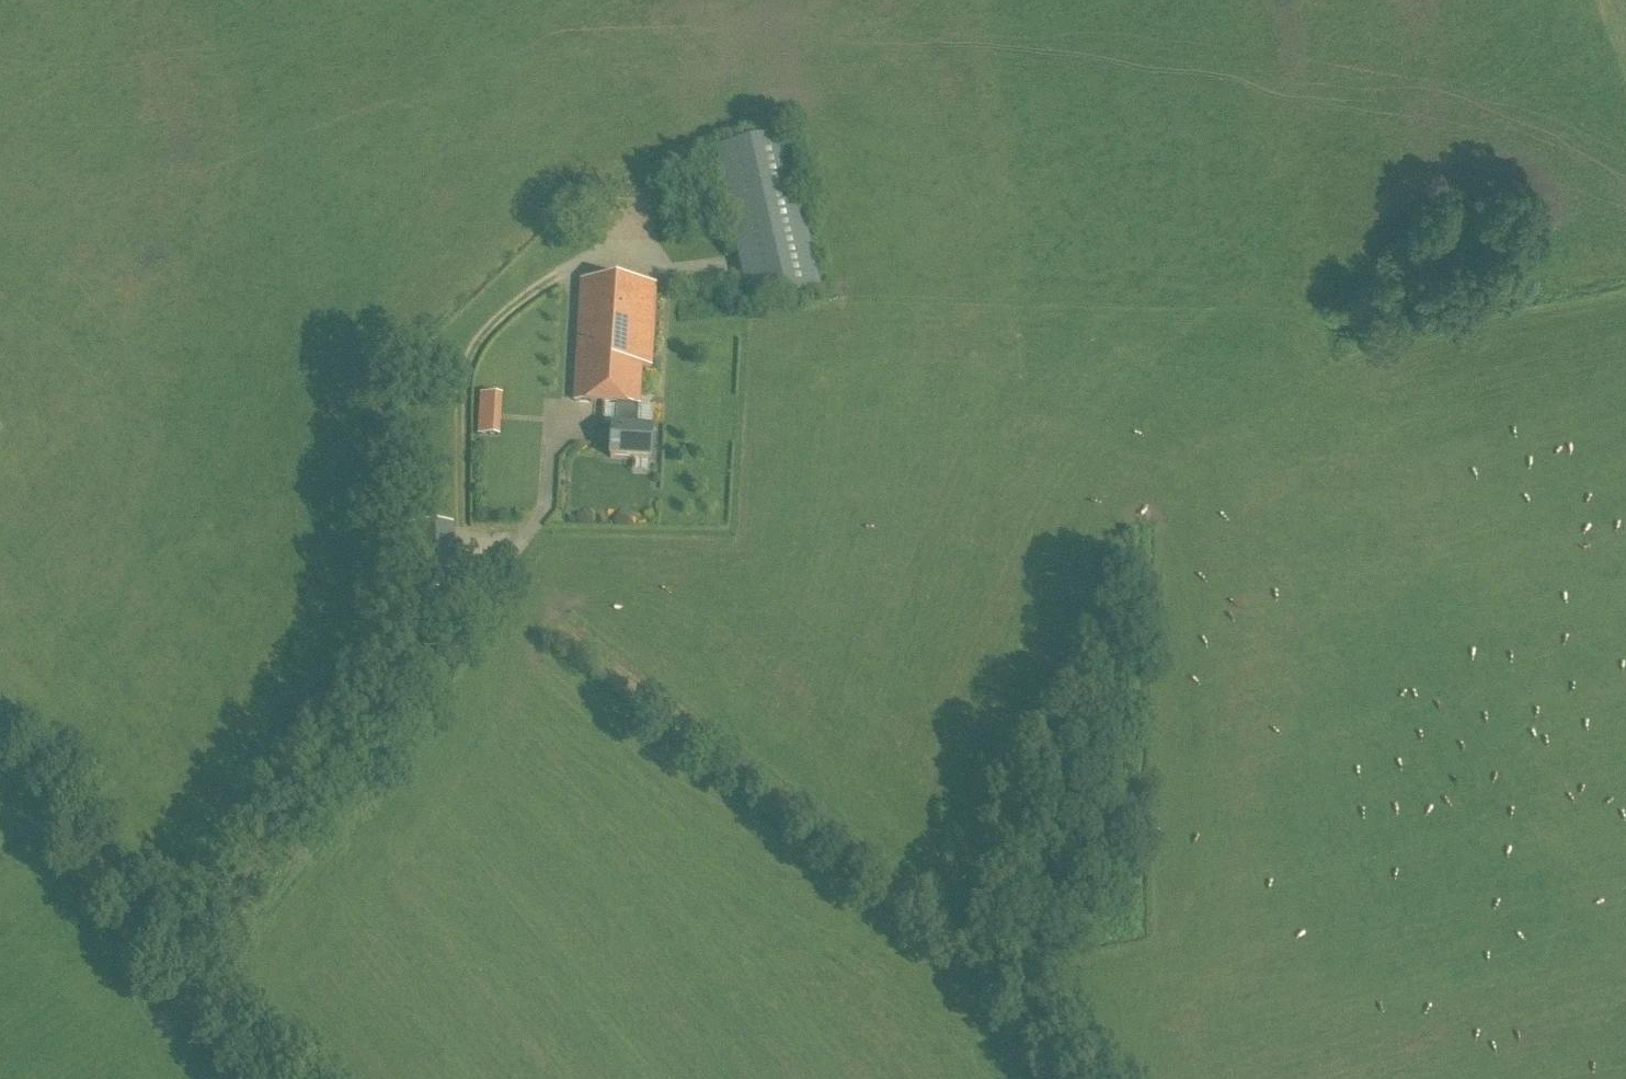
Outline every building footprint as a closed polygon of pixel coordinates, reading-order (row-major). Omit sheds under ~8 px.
[(750,305),(820,289),(784,134),(714,151),(750,305)] [(650,365),(655,286),(583,281),(579,336),(575,401),(617,403),(616,427),(612,427),(610,457),(650,460),(652,429),(637,428),(638,404),(640,404),(642,364),(650,365)]
